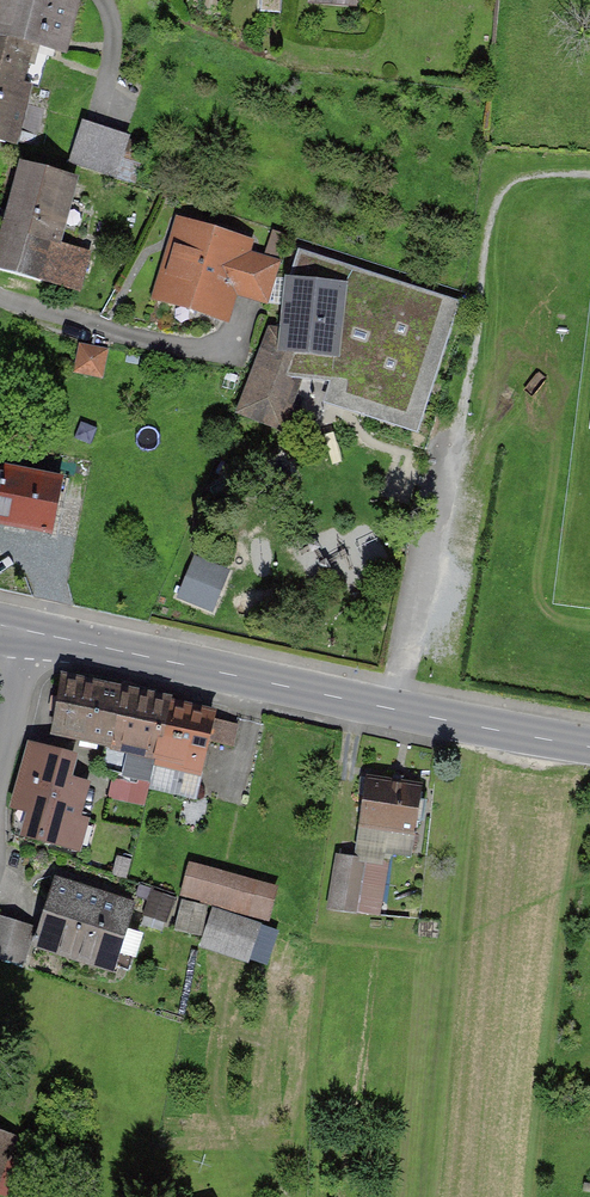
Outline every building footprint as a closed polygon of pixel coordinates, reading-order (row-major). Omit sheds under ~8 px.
[(20,145),(37,55),(70,61),(81,0),(0,0),(0,141),(20,145)] [(135,140),(82,123),(69,166),(122,183),(135,140)] [(0,209),(0,269),(83,292),(93,255),(62,246),(80,180),(13,162),(0,209)] [(174,221),(154,297),(225,316),(232,291),(260,299),(271,259),(243,252),(247,240),(174,221)] [(259,315),(234,392),(277,406),(295,352),(353,371),(359,351),(427,374),(448,311),(357,281),(359,273),(300,253),(278,321),(259,315)] [(81,341),(76,369),(106,373),(110,345),(81,341)] [(0,467),(0,529),(50,540),(63,480),(0,467)] [(179,596),(217,609),(232,564),(194,552),(179,596)] [(134,747),(147,697),(61,676),(48,726),(134,747)] [(215,714),(147,697),(135,746),(203,763),(215,714)] [(73,752),(28,740),(6,819),(51,831),(73,752)] [(420,785),(361,777),(354,825),(412,834),(420,785)] [(182,893),(271,917),(281,883),(192,858),(182,893)] [(135,899),(52,872),(28,946),(111,973),(135,899)] [(141,886),(138,912),(171,916),(174,890),(141,886)] [(181,897),(178,931),(206,933),(208,900),(181,897)] [(271,961),(279,921),(211,907),(202,946),(271,961)]
